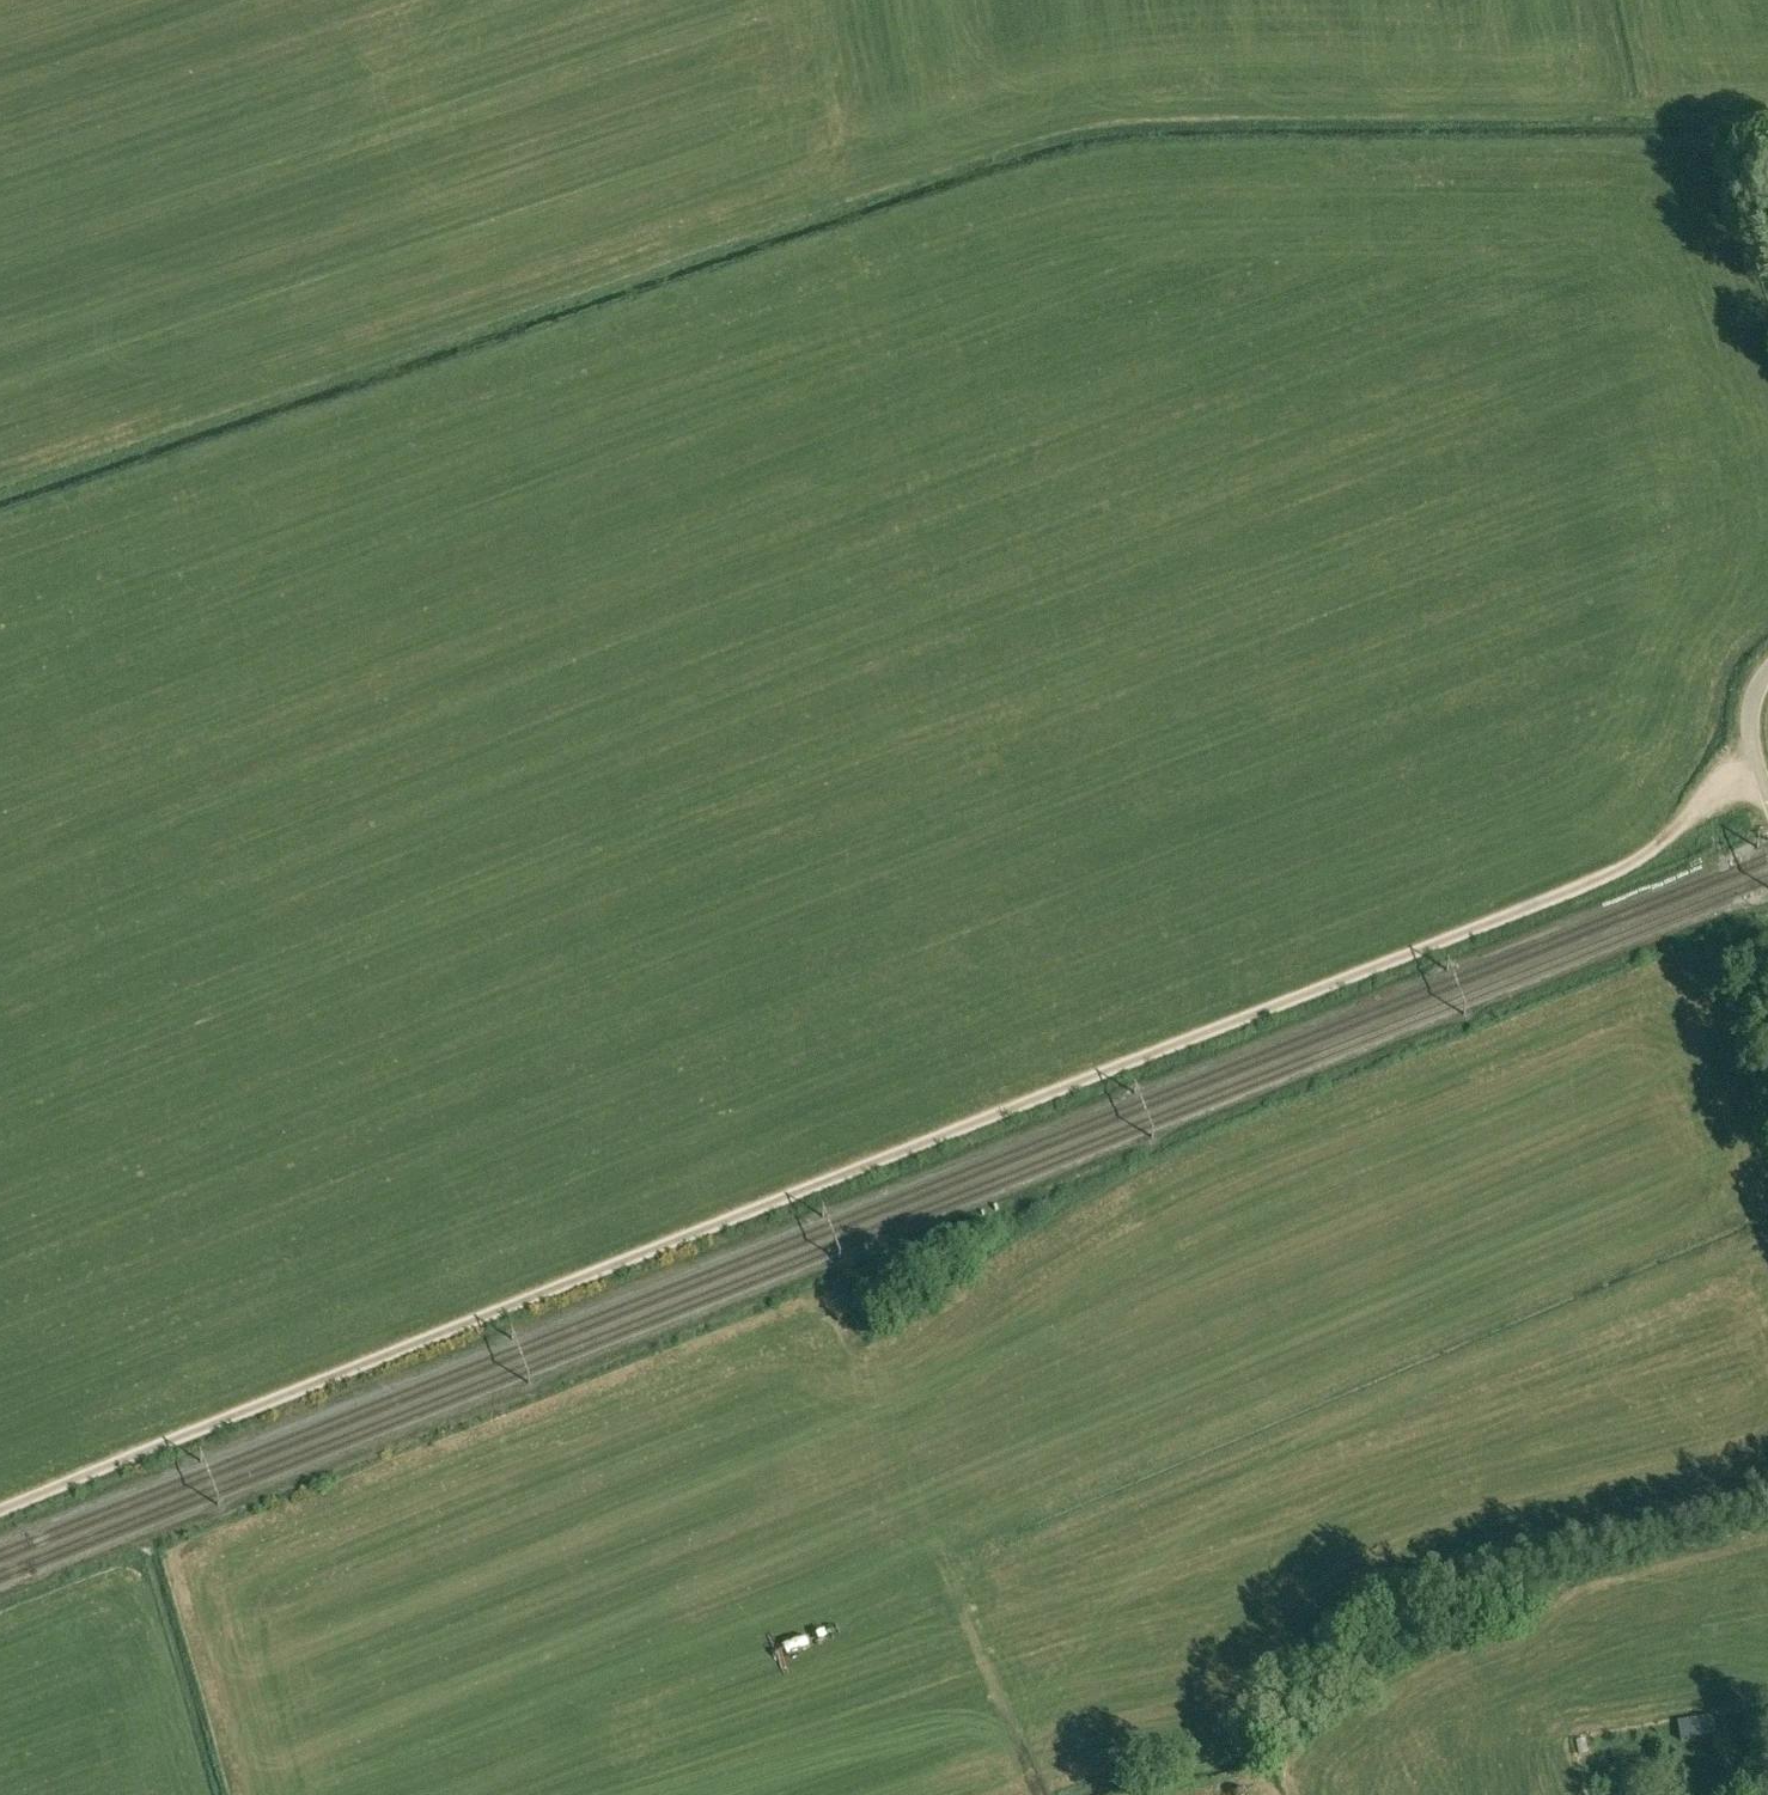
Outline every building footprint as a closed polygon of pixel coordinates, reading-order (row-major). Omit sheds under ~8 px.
[(1678,1722),(1682,1741),(1717,1735),(1713,1716),(1678,1722)]
